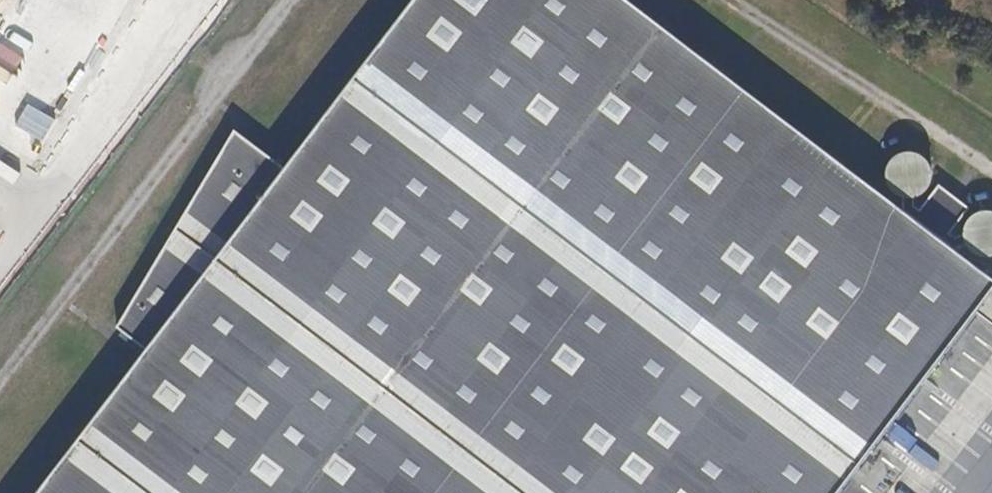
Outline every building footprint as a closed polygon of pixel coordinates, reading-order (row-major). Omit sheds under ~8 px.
[(281,170),(227,131),(111,328),(144,351),(35,492),(835,492),(991,288),(991,283),(622,0),(412,0),(281,170)] [(863,492),(883,492),(898,472),(871,452),(858,470),(869,478),(860,491),(863,492)]
